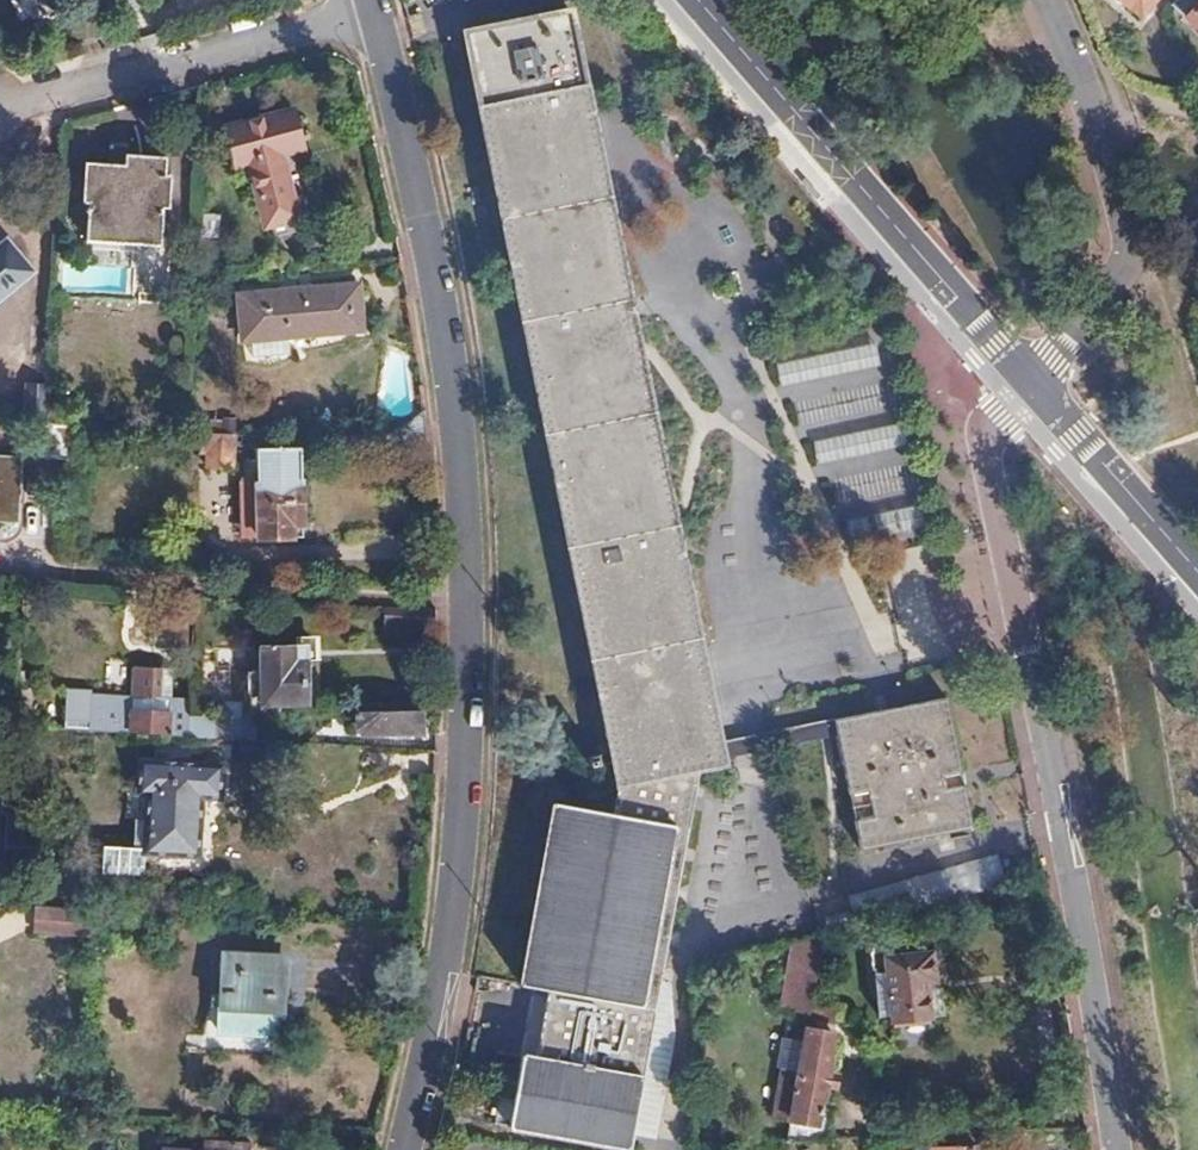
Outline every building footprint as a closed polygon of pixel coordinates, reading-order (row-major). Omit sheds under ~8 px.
[(48,7),(58,13),(65,0),(39,0),(48,7)] [(1139,15),(1153,0),(1122,0),(1139,15)] [(1171,4),(1197,27),(1197,0),(1174,0),(1171,4)] [(721,743),(574,10),(468,32),(617,776),(610,810),(554,799),(519,982),(544,987),(531,1052),(520,1049),(507,1122),(627,1145),(700,763),(724,757),(723,754),(721,743)] [(291,108),(223,126),(234,165),(249,161),(266,226),(298,217),(280,152),(301,147),(291,108)] [(160,243),(165,154),(126,152),(126,164),(91,162),(86,238),(160,243)] [(30,271),(5,243),(0,246),(0,297),(30,271)] [(358,281),(240,292),(244,337),(255,336),(290,333),(362,327),(358,281)] [(292,351),(290,333),(255,336),(256,354),(292,351)] [(873,346),(774,360),(779,399),(796,396),(800,419),(871,409),(865,367),(876,365),(873,346)] [(45,425),(48,386),(28,384),(25,423),(37,424),(45,425)] [(68,459),(70,426),(45,425),(37,424),(36,457),(68,459)] [(824,493),(895,480),(885,427),(815,440),(824,493)] [(234,467),(234,435),(215,434),(202,433),(202,448),(208,448),(208,466),(234,467)] [(301,447),(256,448),(258,537),(294,536),(294,523),(303,522),(301,447)] [(20,522),(24,458),(0,456),(0,521),(20,522)] [(920,528),(915,506),(847,519),(851,541),(920,528)] [(438,630),(437,616),(437,610),(388,607),(387,627),(438,630)] [(251,709),(307,706),(304,643),(260,645),(261,668),(249,669),(251,709)] [(190,714),(191,698),(171,697),(160,697),(162,666),(134,664),(132,696),(106,694),(105,730),(186,735),(190,735),(190,714)] [(171,697),(173,667),(162,666),(160,697),(171,697)] [(945,697),(834,720),(836,731),(859,848),(971,825),(945,697)] [(421,730),(420,710),(357,713),(358,725),(366,733),(421,730)] [(248,738),(249,718),(218,716),(190,714),(190,735),(217,737),(248,738)] [(834,720),(721,743),(723,754),(836,731),(834,720)] [(37,851),(45,753),(8,750),(2,815),(9,816),(6,849),(37,851)] [(224,797),(227,766),(143,758),(140,791),(148,792),(146,817),(134,815),(131,847),(102,844),(99,871),(143,875),(145,849),(198,854),(204,795),(224,797)] [(77,931),(78,907),(36,904),(35,929),(77,931)] [(95,908),(78,907),(77,931),(93,931),(95,908)] [(127,936),(128,910),(95,908),(93,931),(93,934),(127,936)] [(929,1014),(928,986),(927,978),(933,977),(940,974),(944,970),(944,955),(941,953),(935,951),(903,954),(903,944),(871,947),(875,1014),(892,1013),(893,1018),(929,1014)] [(204,1049),(279,1053),(286,953),(224,950),(220,1031),(205,1030),(204,1049)] [(944,1013),(942,986),(928,986),(929,1014),(944,1013)] [(829,1022),(832,1007),(809,1002),(807,1017),(829,1022)] [(826,1071),(828,1059),(826,1057),(830,1036),(827,1034),(829,1022),(807,1017),(804,1027),(794,1029),(787,1072),(780,1070),(772,1117),(788,1121),(785,1140),(827,1138),(832,1111),(819,1108),(823,1087),(829,1089),(831,1073),(826,1071)] [(969,1145),(969,1133),(927,1134),(927,1146),(969,1145)] [(254,1144),(206,1141),(206,1149),(253,1149),(254,1144)]
